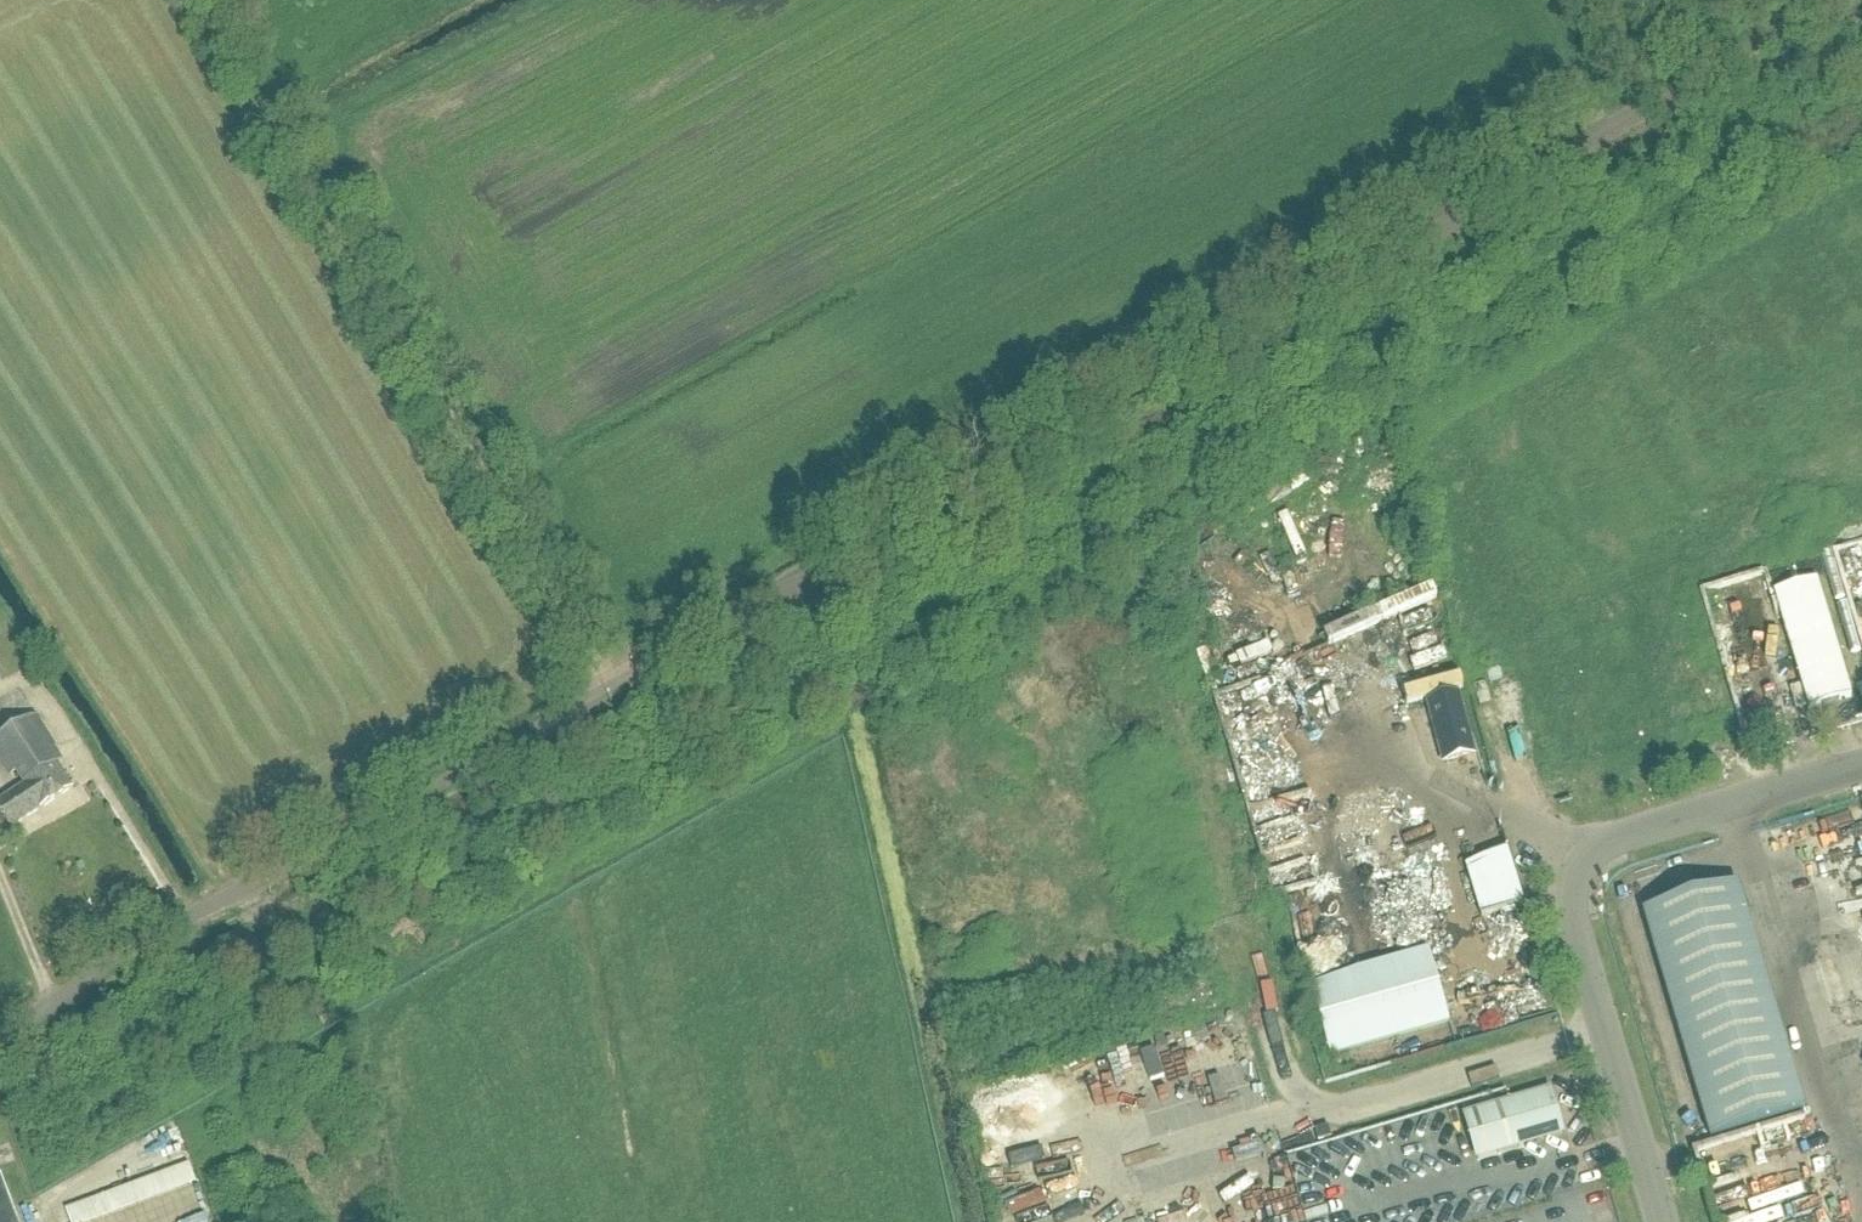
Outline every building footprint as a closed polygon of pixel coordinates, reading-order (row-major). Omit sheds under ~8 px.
[(1309,546),(1319,518),(1307,514),(1296,541),(1309,546)] [(1809,712),(1851,699),(1816,582),(1774,595),(1809,712)] [(1444,764),(1473,756),(1458,699),(1429,707),(1444,764)] [(74,792),(58,767),(63,763),(55,750),(56,749),(35,716),(0,739),(0,762),(10,778),(17,774),(26,787),(0,804),(0,813),(12,831),(42,812),(42,813),(74,792)] [(1296,816),(1300,830),(1311,827),(1303,797),(1243,814),(1256,858),(1296,847),(1288,818),(1296,816)] [(1819,819),(1831,848),(1860,837),(1849,808),(1819,819)] [(1141,842),(1149,832),(1132,818),(1124,827),(1141,842)] [(1383,877),(1438,855),(1424,820),(1369,842),(1383,877)] [(1643,914),(1697,1099),(1710,1141),(1806,1112),(1802,1099),(1750,923),(1752,922),(1749,910),(1746,911),(1739,886),(1643,914)] [(1443,923),(1441,893),(1395,895),(1396,925),(1443,923)] [(1309,987),(1330,1059),(1449,1025),(1428,953),(1309,987)] [(1477,1019),(1513,1006),(1500,968),(1463,982),(1477,1019)] [(1193,1064),(1227,1043),(1215,1024),(1181,1046),(1193,1064)] [(1213,1081),(1232,1083),(1233,1067),(1214,1065),(1213,1081)] [(1464,1116),(1478,1163),(1524,1149),(1523,1144),(1561,1133),(1549,1091),(1464,1116)] [(1046,1099),(1056,1129),(1071,1125),(1061,1094),(1046,1099)] [(1231,1148),(1210,1153),(1215,1174),(1202,1177),(1204,1186),(1238,1179),(1231,1148)] [(1280,1205),(1257,1149),(1233,1159),(1244,1185),(1191,1207),(1197,1221),(1253,1221),(1251,1217),(1280,1205)] [(1026,1185),(1089,1170),(1085,1153),(1022,1167),(1026,1185)] [(67,1211),(71,1221),(98,1221),(197,1185),(190,1165),(67,1211)] [(0,1179),(0,1221),(19,1221),(2,1178),(0,1179)] [(1047,1220),(1044,1201),(1034,1203),(1032,1193),(991,1202),(995,1221),(1037,1221),(1047,1220)] [(1271,1219),(1273,1221),(1288,1221),(1283,1213),(1271,1219)]
